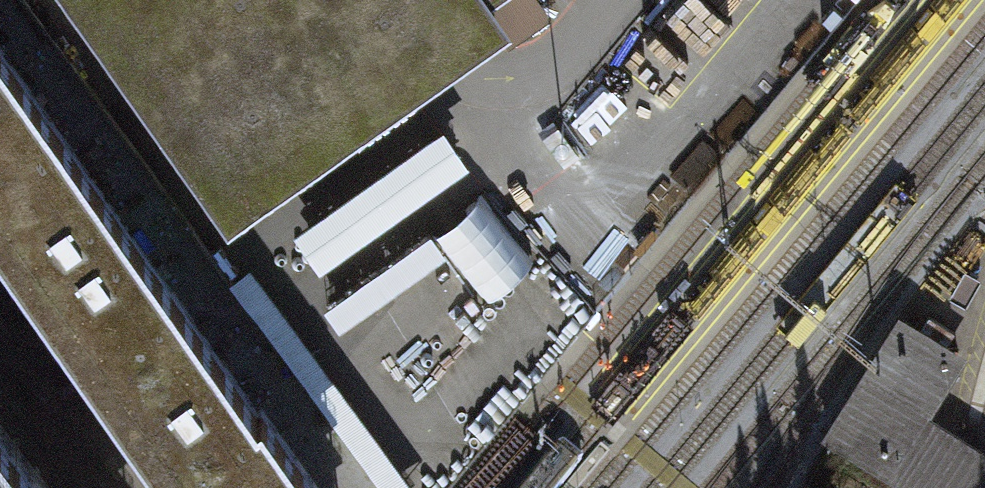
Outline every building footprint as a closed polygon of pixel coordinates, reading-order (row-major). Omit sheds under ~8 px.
[(134,100),(228,232),(457,71),(512,32),(492,4),(497,0),(64,0),(134,100)] [(176,487),(320,487),(262,406),(258,409),(0,45),(0,240),(176,487)] [(453,135),(410,156),(425,189),(469,169),(453,135)] [(477,193),(432,239),(482,301),(531,258),(477,193)] [(864,385),(984,462),(984,449),(932,415),(965,362),(955,355),(924,405),(872,373),(903,323),(897,319),(822,438),(828,442),(864,385)] [(903,323),(872,373),(924,405),(955,355),(903,323)] [(864,385),(828,442),(901,487),(984,487),(984,462),(864,385)] [(0,417),(0,487),(55,487),(0,417)]
